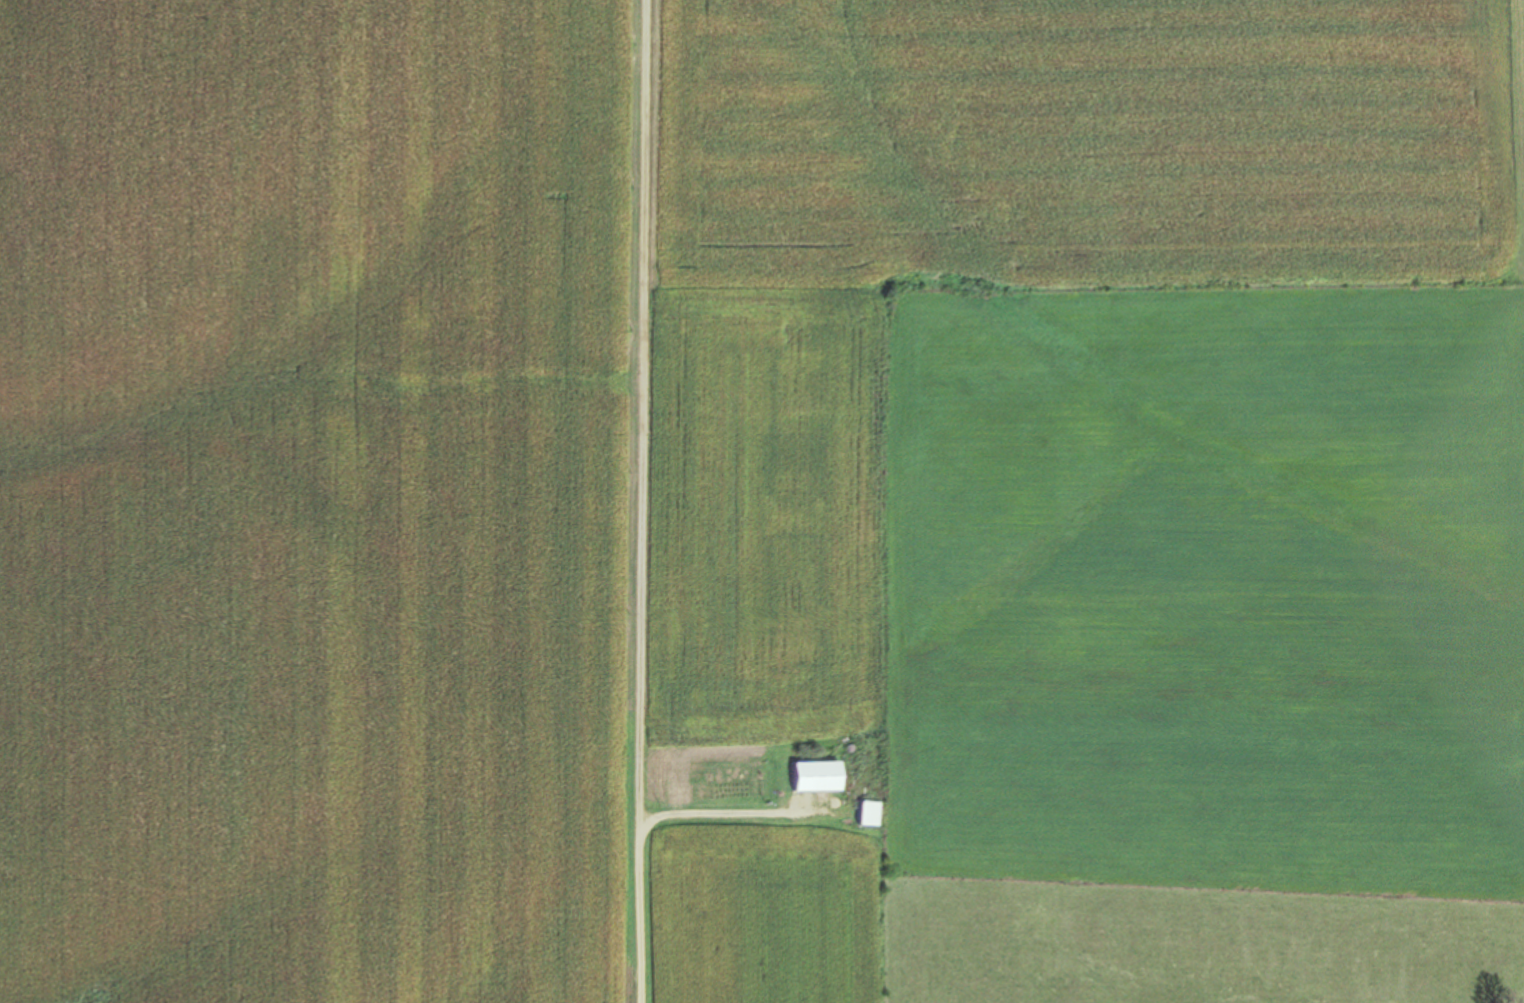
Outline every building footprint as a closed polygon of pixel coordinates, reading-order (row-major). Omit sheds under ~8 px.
[(776,761),(776,788),(824,789),(824,762),(776,761)] [(849,799),(847,822),(866,825),(868,802),(849,799)] [(881,826),(881,802),(864,802),(863,825),(881,826)]
